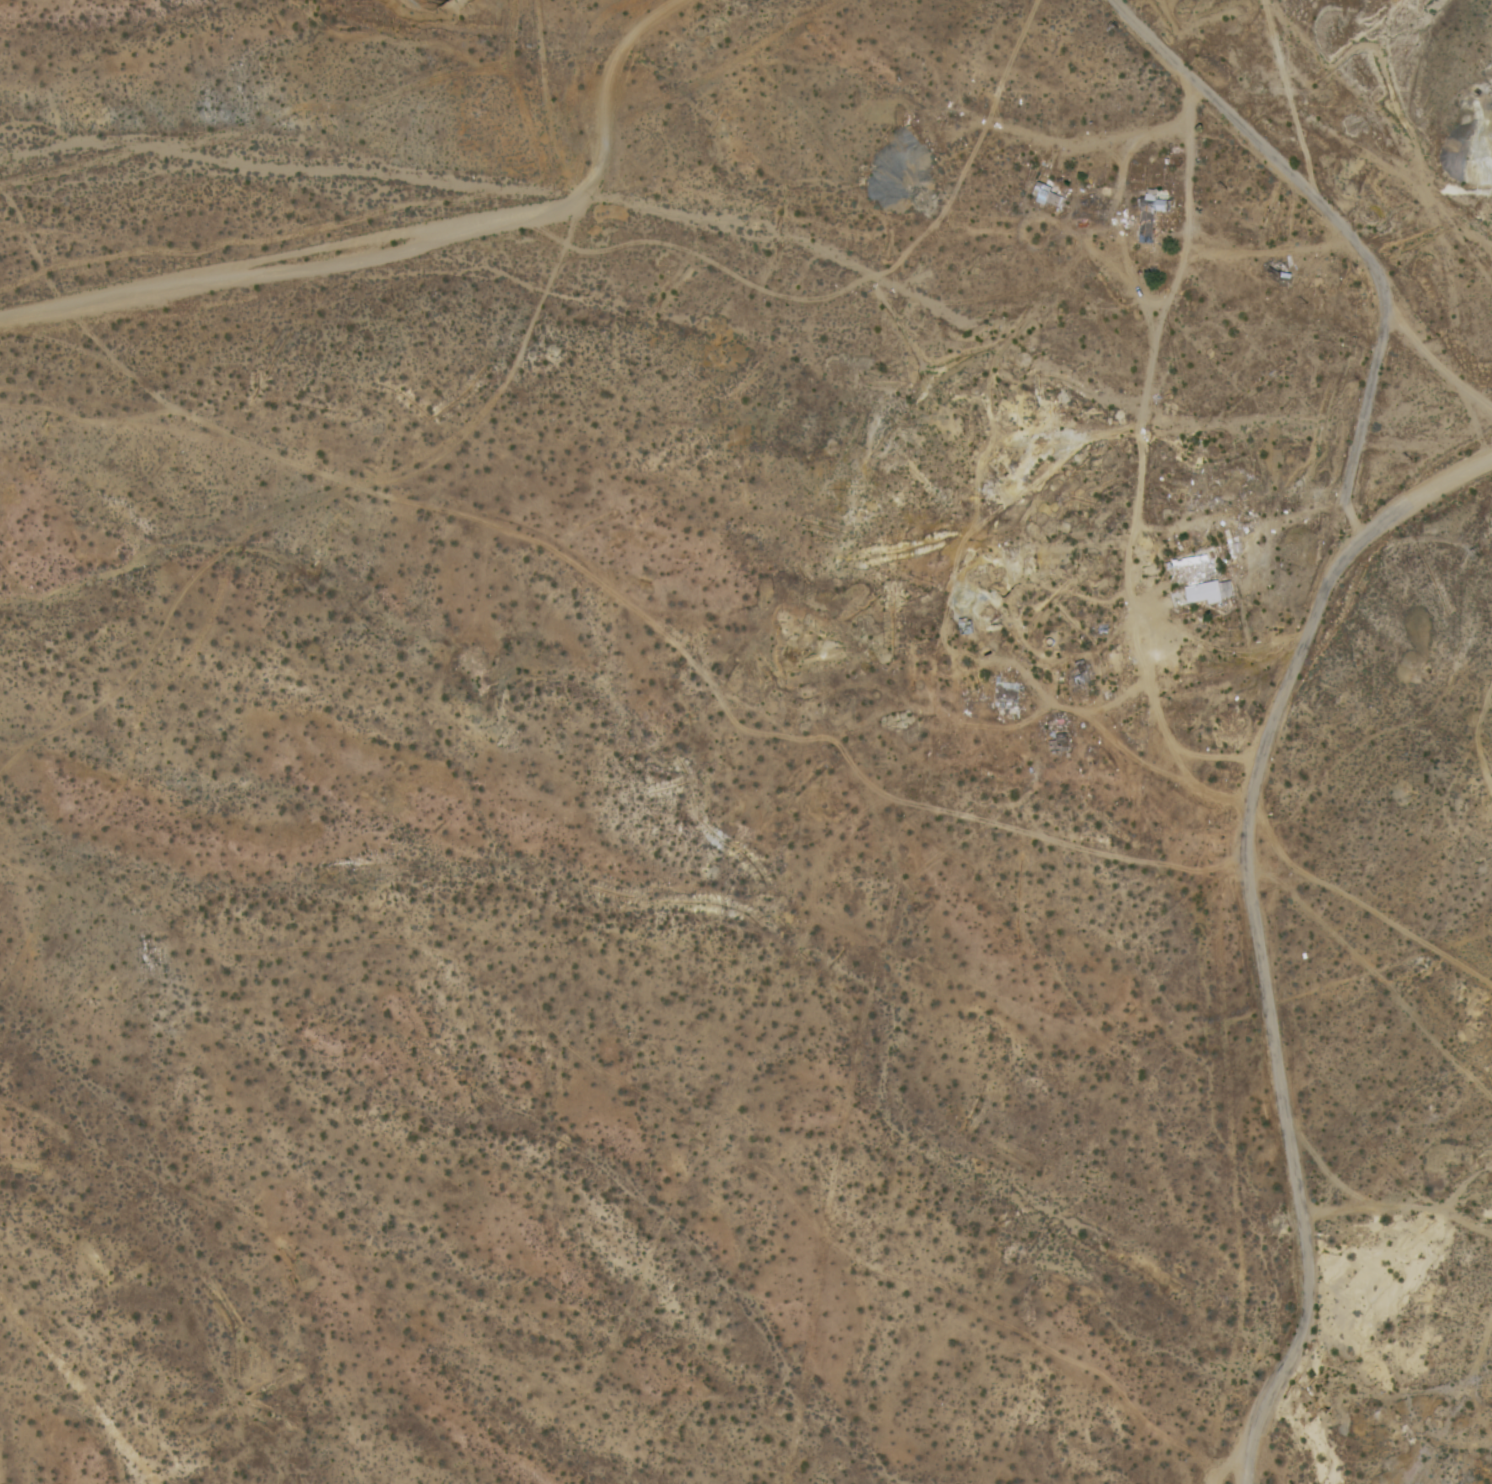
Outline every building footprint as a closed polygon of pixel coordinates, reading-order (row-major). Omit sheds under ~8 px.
[(1151,212),(1163,212),(1163,197),(1135,195),(1133,244),(1149,245),(1151,212)] [(1215,581),(1205,583),(1199,554),(1168,560),(1174,586),(1179,585),(1183,607),(1218,601),(1215,581)] [(996,678),(997,716),(1020,716),(1019,677),(996,678)]
